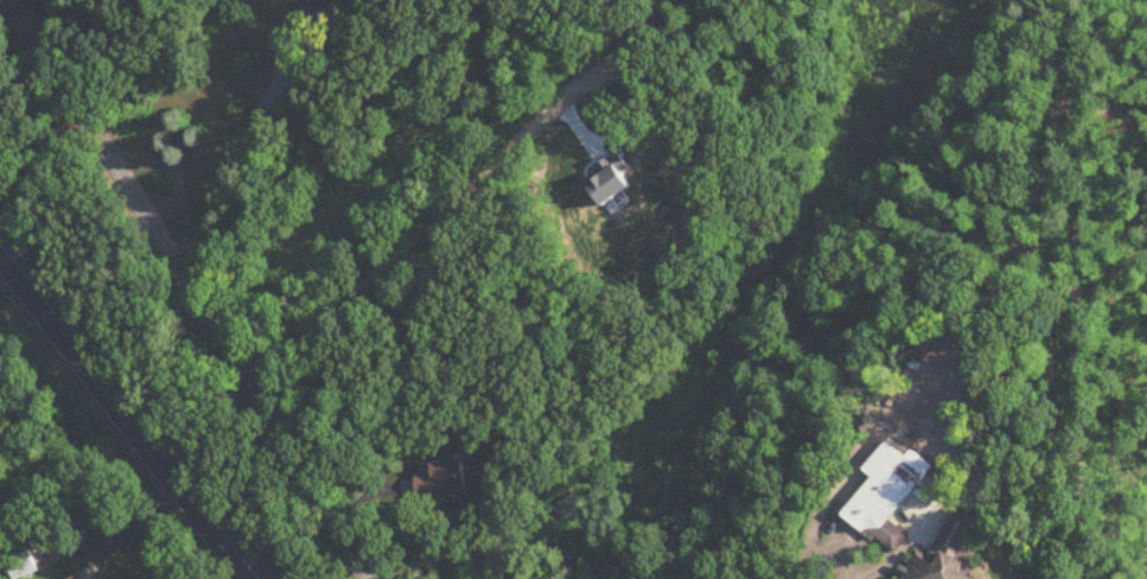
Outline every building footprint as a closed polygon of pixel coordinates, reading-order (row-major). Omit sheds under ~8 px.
[(910,536),(892,522),(934,467),(914,451),(908,458),(888,443),(867,471),(875,477),(845,517),(895,555),(910,536)] [(420,497),(468,491),(464,459),(416,465),(420,497)] [(916,550),(905,578),(964,578),(977,548),(967,544),(975,526),(950,516),(933,557),(916,550)] [(12,578),(21,578),(39,573),(32,551),(5,561),(12,578)]
